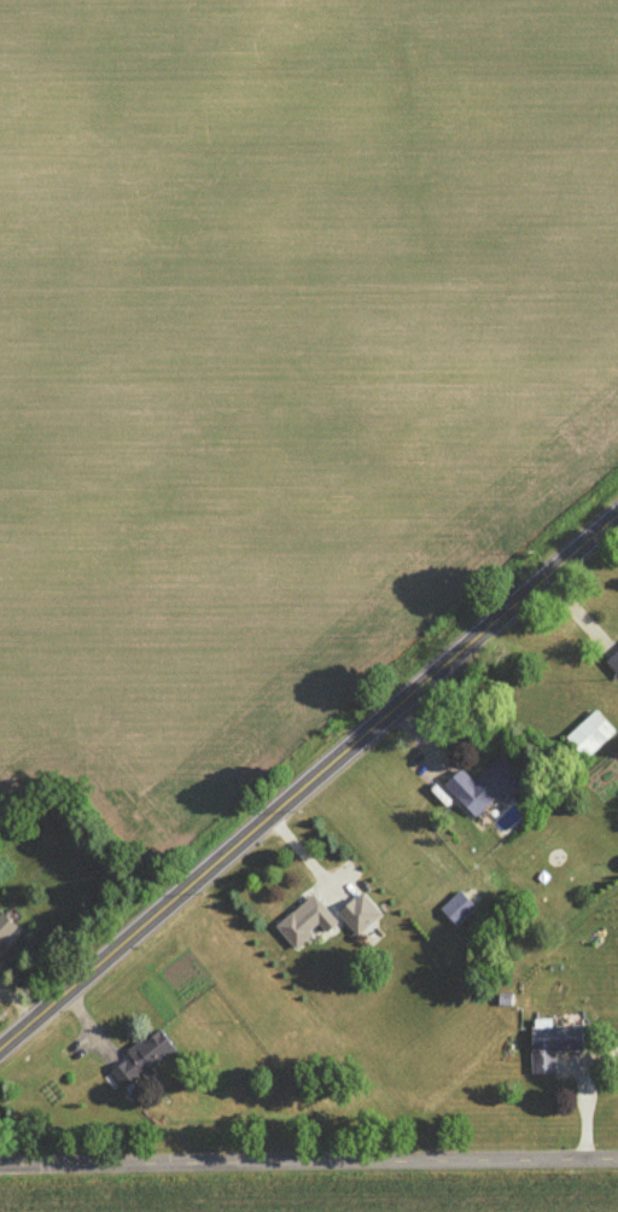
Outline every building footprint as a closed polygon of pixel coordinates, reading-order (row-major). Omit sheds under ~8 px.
[(603,667),(617,682),(617,653),(603,667)] [(580,764),(614,739),(597,716),(563,740),(580,764)] [(442,789),(474,823),(518,782),(498,760),(472,785),(460,773),(442,789)] [(336,915),(353,939),(379,921),(362,896),(336,915)] [(274,930),(293,954),(319,932),(323,937),(336,927),(312,898),(274,930)] [(1,916),(0,917),(0,948),(17,932),(1,916)] [(554,1077),(554,1056),(581,1056),(581,1029),(529,1029),(530,1077),(554,1077)] [(149,1072),(173,1055),(157,1033),(131,1051),(135,1056),(108,1075),(124,1097),(152,1076),(149,1072)]
